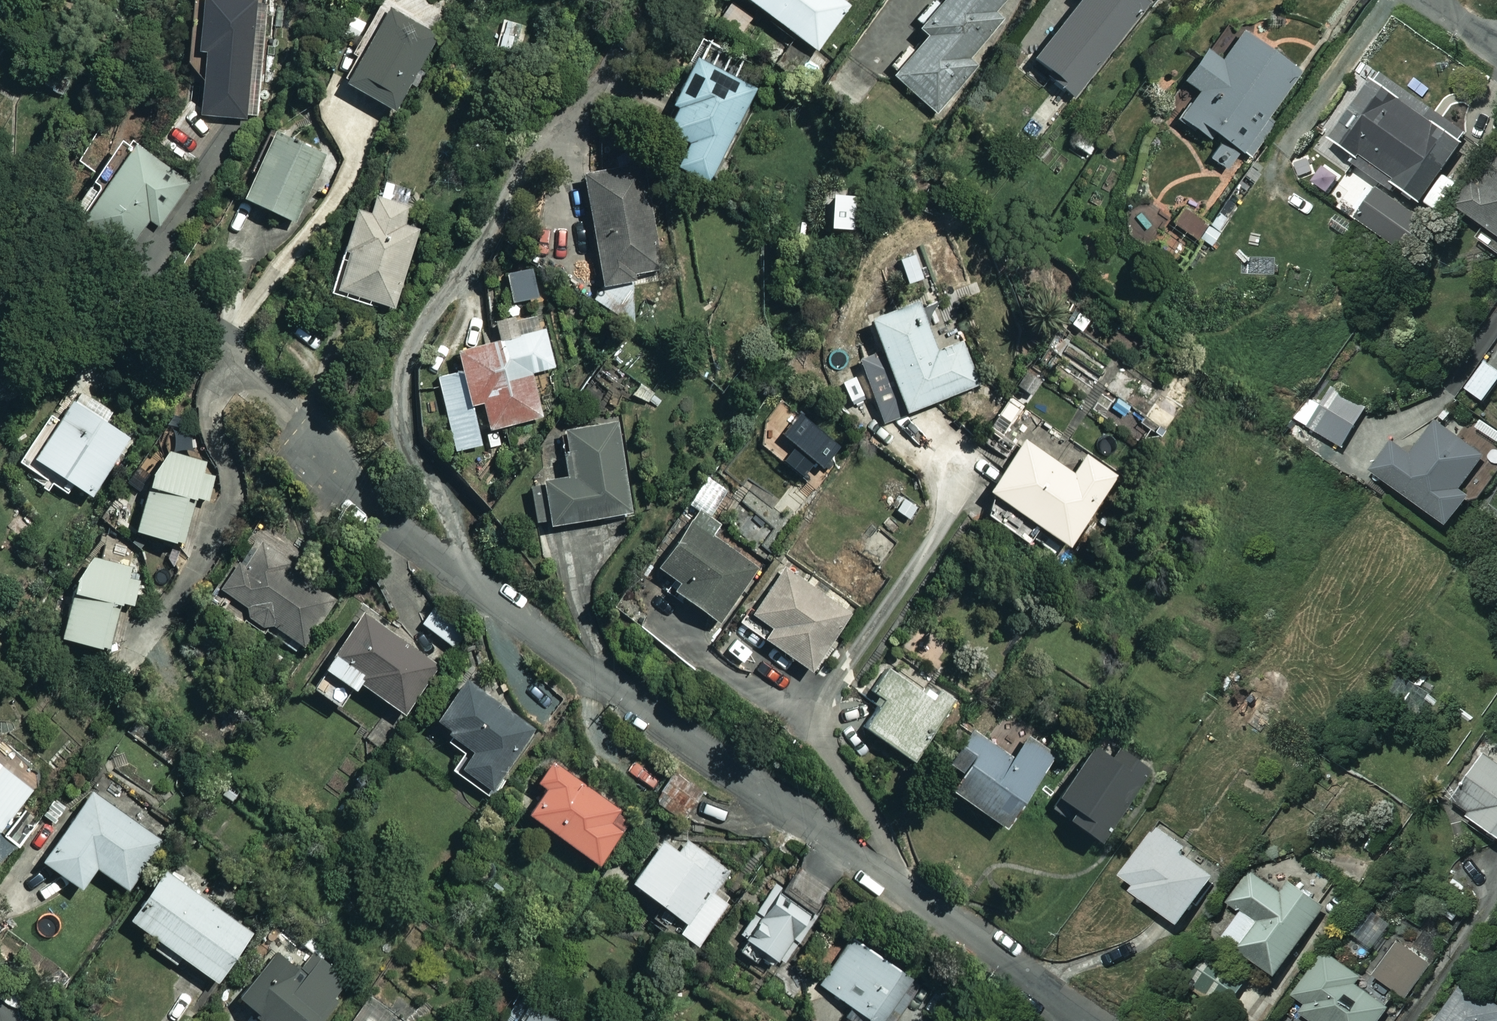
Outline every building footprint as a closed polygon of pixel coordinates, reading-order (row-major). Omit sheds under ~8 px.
[(192,49),(202,50),(197,114),(244,118),(254,0),(196,0),(192,49)] [(842,0),(746,0),(816,50),(848,4),(842,0)] [(967,0),(937,0),(915,27),(924,34),(965,69),(1000,26),(992,20),(967,0)] [(992,20),(1008,0),(967,0),(992,20)] [(1148,2),(1146,0),(1077,0),(1031,57),(1058,78),(1055,82),(1072,96),(1148,2)] [(436,33),(382,1),(338,79),(392,111),(436,33)] [(1206,160),(1225,173),(1241,151),(1249,157),(1273,122),(1264,116),(1297,69),(1239,29),(1219,59),(1202,47),(1181,77),(1196,88),(1172,122),(1212,150),(1206,160)] [(911,50),(906,45),(890,64),(896,69),(890,76),(936,114),(970,73),(965,69),(924,34),(911,50)] [(756,84),(692,58),(662,129),(686,139),(673,169),(714,185),(756,84)] [(1463,139),(1372,77),(1330,139),(1353,155),(1349,162),(1389,189),(1392,184),(1420,203),(1463,139)] [(340,162),(271,130),(240,196),(292,220),(316,167),(334,175),(340,162)] [(162,237),(195,196),(130,144),(74,214),(115,247),(121,239),(137,252),(154,230),(162,237)] [(1459,209),(1496,236),(1496,156),(1459,209)] [(580,177),(598,286),(631,281),(630,272),(655,268),(650,239),(657,238),(650,197),(641,198),(636,168),(580,177)] [(1419,218),(1378,189),(1356,221),(1397,250),(1419,218)] [(853,191),(824,192),(826,229),(854,228),(853,191)] [(353,208),(328,291),(368,304),(369,299),(394,307),(418,229),(403,224),(409,205),(374,195),(368,213),(353,208)] [(1180,229),(1195,242),(1199,237),(1209,246),(1228,223),(1215,212),(1206,223),(1194,213),(1180,229)] [(535,298),(534,267),(505,269),(507,299),(535,298)] [(869,325),(852,331),(861,354),(855,356),(879,420),(977,383),(961,341),(936,350),(916,299),(866,318),(869,325)] [(518,335),(513,315),(491,321),(495,340),(454,349),(459,370),(435,375),(448,434),(542,413),(532,372),(554,367),(545,329),(518,335)] [(1485,361),(1465,388),(1482,402),(1496,383),(1496,371),(1485,361)] [(1309,430),(1311,427),(1341,447),(1365,412),(1335,392),(1324,407),(1310,397),(1294,419),(1309,430)] [(136,442),(72,396),(56,419),(47,413),(14,459),(36,475),(44,464),(89,496),(115,460),(120,464),(136,442)] [(1458,490),(1483,455),(1436,422),(1411,457),(1392,443),(1372,472),(1447,526),(1467,497),(1458,490)] [(616,423),(562,429),(565,449),(559,450),(562,476),(540,479),(541,484),(528,486),(533,520),(544,518),(545,523),(627,513),(616,423)] [(1030,441),(1025,437),(986,490),(992,494),(980,510),(1024,542),(1029,536),(1056,556),(1114,476),(1085,454),(1071,473),(1053,461),(1066,443),(1042,425),(1030,441)] [(204,460),(151,446),(130,524),(180,537),(191,496),(209,500),(215,479),(204,460)] [(714,523),(697,510),(655,565),(675,580),(669,587),(714,621),(755,567),(708,531),(714,523)] [(106,644),(119,604),(130,607),(138,581),(127,578),(131,564),(122,562),(129,539),(104,531),(97,553),(83,549),(58,629),(106,644)] [(894,547),(874,532),(858,555),(878,569),(894,547)] [(244,604),(241,610),(303,644),(331,593),(238,541),(213,586),(244,604)] [(847,613),(782,566),(742,623),(807,669),(847,613)] [(437,663),(357,607),(318,663),(352,687),(358,679),(404,711),(437,663)] [(433,607),(420,622),(451,648),(464,634),(433,607)] [(954,699),(891,655),(867,688),(882,698),(862,725),(911,760),(954,699)] [(535,732),(465,675),(430,718),(468,749),(456,764),(488,790),(535,732)] [(237,710),(201,685),(177,719),(213,745),(237,710)] [(1008,755),(970,727),(947,760),(959,769),(947,787),(999,824),(1052,751),(1025,731),(1008,755)] [(1144,764),(1099,732),(1055,795),(1072,808),(1065,818),(1093,837),(1144,764)] [(1495,733),(1458,784),(1463,788),(1451,804),(1496,838),(1496,735),(1495,733)] [(520,815),(526,819),(511,838),(539,859),(553,840),(594,871),(633,819),(548,756),(529,782),(539,790),(520,815)] [(33,791),(0,763),(0,829),(33,791)] [(159,840),(90,789),(40,858),(78,886),(94,864),(125,887),(159,840)] [(1187,849),(1156,826),(1117,881),(1178,925),(1214,875),(1183,853),(1187,849)] [(677,851),(660,839),(629,881),(681,919),(674,929),(694,944),(741,880),(686,839),(677,851)] [(251,931),(161,868),(126,917),(216,980),(251,931)] [(1281,893),(1250,871),(1229,901),(1241,911),(1222,937),(1274,975),(1323,907),(1289,882),(1281,893)] [(813,918),(772,888),(730,946),(772,976),(813,918)] [(852,938),(820,984),(855,1009),(848,1019),(852,1020),(879,1020),(910,978),(852,938)] [(1431,966),(1400,943),(1376,975),(1406,998),(1431,966)] [(1247,977),(1211,950),(1187,983),(1223,1010),(1247,977)] [(274,951),(235,997),(263,1020),(318,1020),(349,984),(312,952),(296,971),(274,951)] [(1327,953),(1294,996),(1305,1005),(1300,1012),(1312,1020),(1379,1020),(1388,1009),(1358,986),(1362,980),(1327,953)] [(1457,989),(1434,1020),(1496,1020),(1496,1005),(1483,994),(1477,1003),(1457,989)] [(530,1001),(515,1020),(555,1020),(530,1001)] [(365,1003),(350,1020),(385,1020),(365,1003)]
